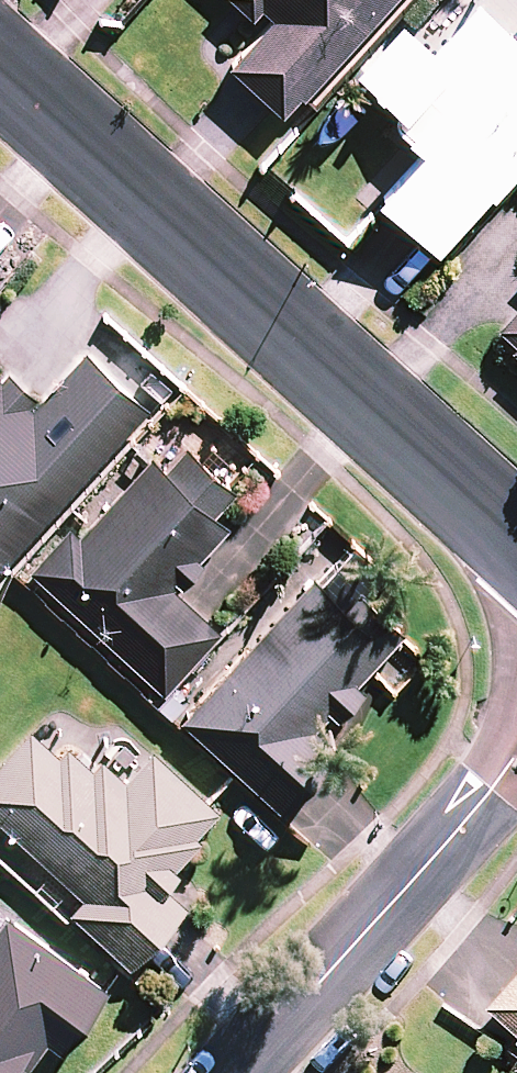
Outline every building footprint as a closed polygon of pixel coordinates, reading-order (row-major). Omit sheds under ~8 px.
[(410,0),(233,0),(230,3),(258,28),(268,17),(280,27),(234,77),(290,127),(310,105),(313,107),(410,0)] [(443,262),(516,180),(516,40),(484,11),(441,58),(411,31),(362,85),(420,137),(411,147),(426,160),(383,208),(443,262)] [(156,418),(93,360),(40,417),(36,414),(44,406),(15,379),(7,387),(0,381),(0,586),(156,418)] [(36,579),(171,703),(228,641),(179,596),(185,589),(190,594),(209,574),(204,569),(236,535),(223,523),(243,501),(193,455),(173,477),(159,465),(88,542),(78,533),(36,579)] [(323,587),(189,731),(264,800),(331,728),(339,735),(377,694),(369,687),(409,643),(373,610),(361,622),(323,587)] [(0,777),(0,824),(89,906),(77,919),(136,974),(193,913),(173,895),(187,879),(184,876),(209,849),(203,844),(226,820),(157,757),(130,786),(109,767),(99,777),(75,755),(66,765),(37,737),(0,777)] [(25,1072),(26,1072),(35,1072),(53,1050),(68,1062),(116,999),(14,922),(0,940),(0,1072),(24,1072),(25,1072)] [(498,1013),(516,1031),(516,993),(498,1013)]
